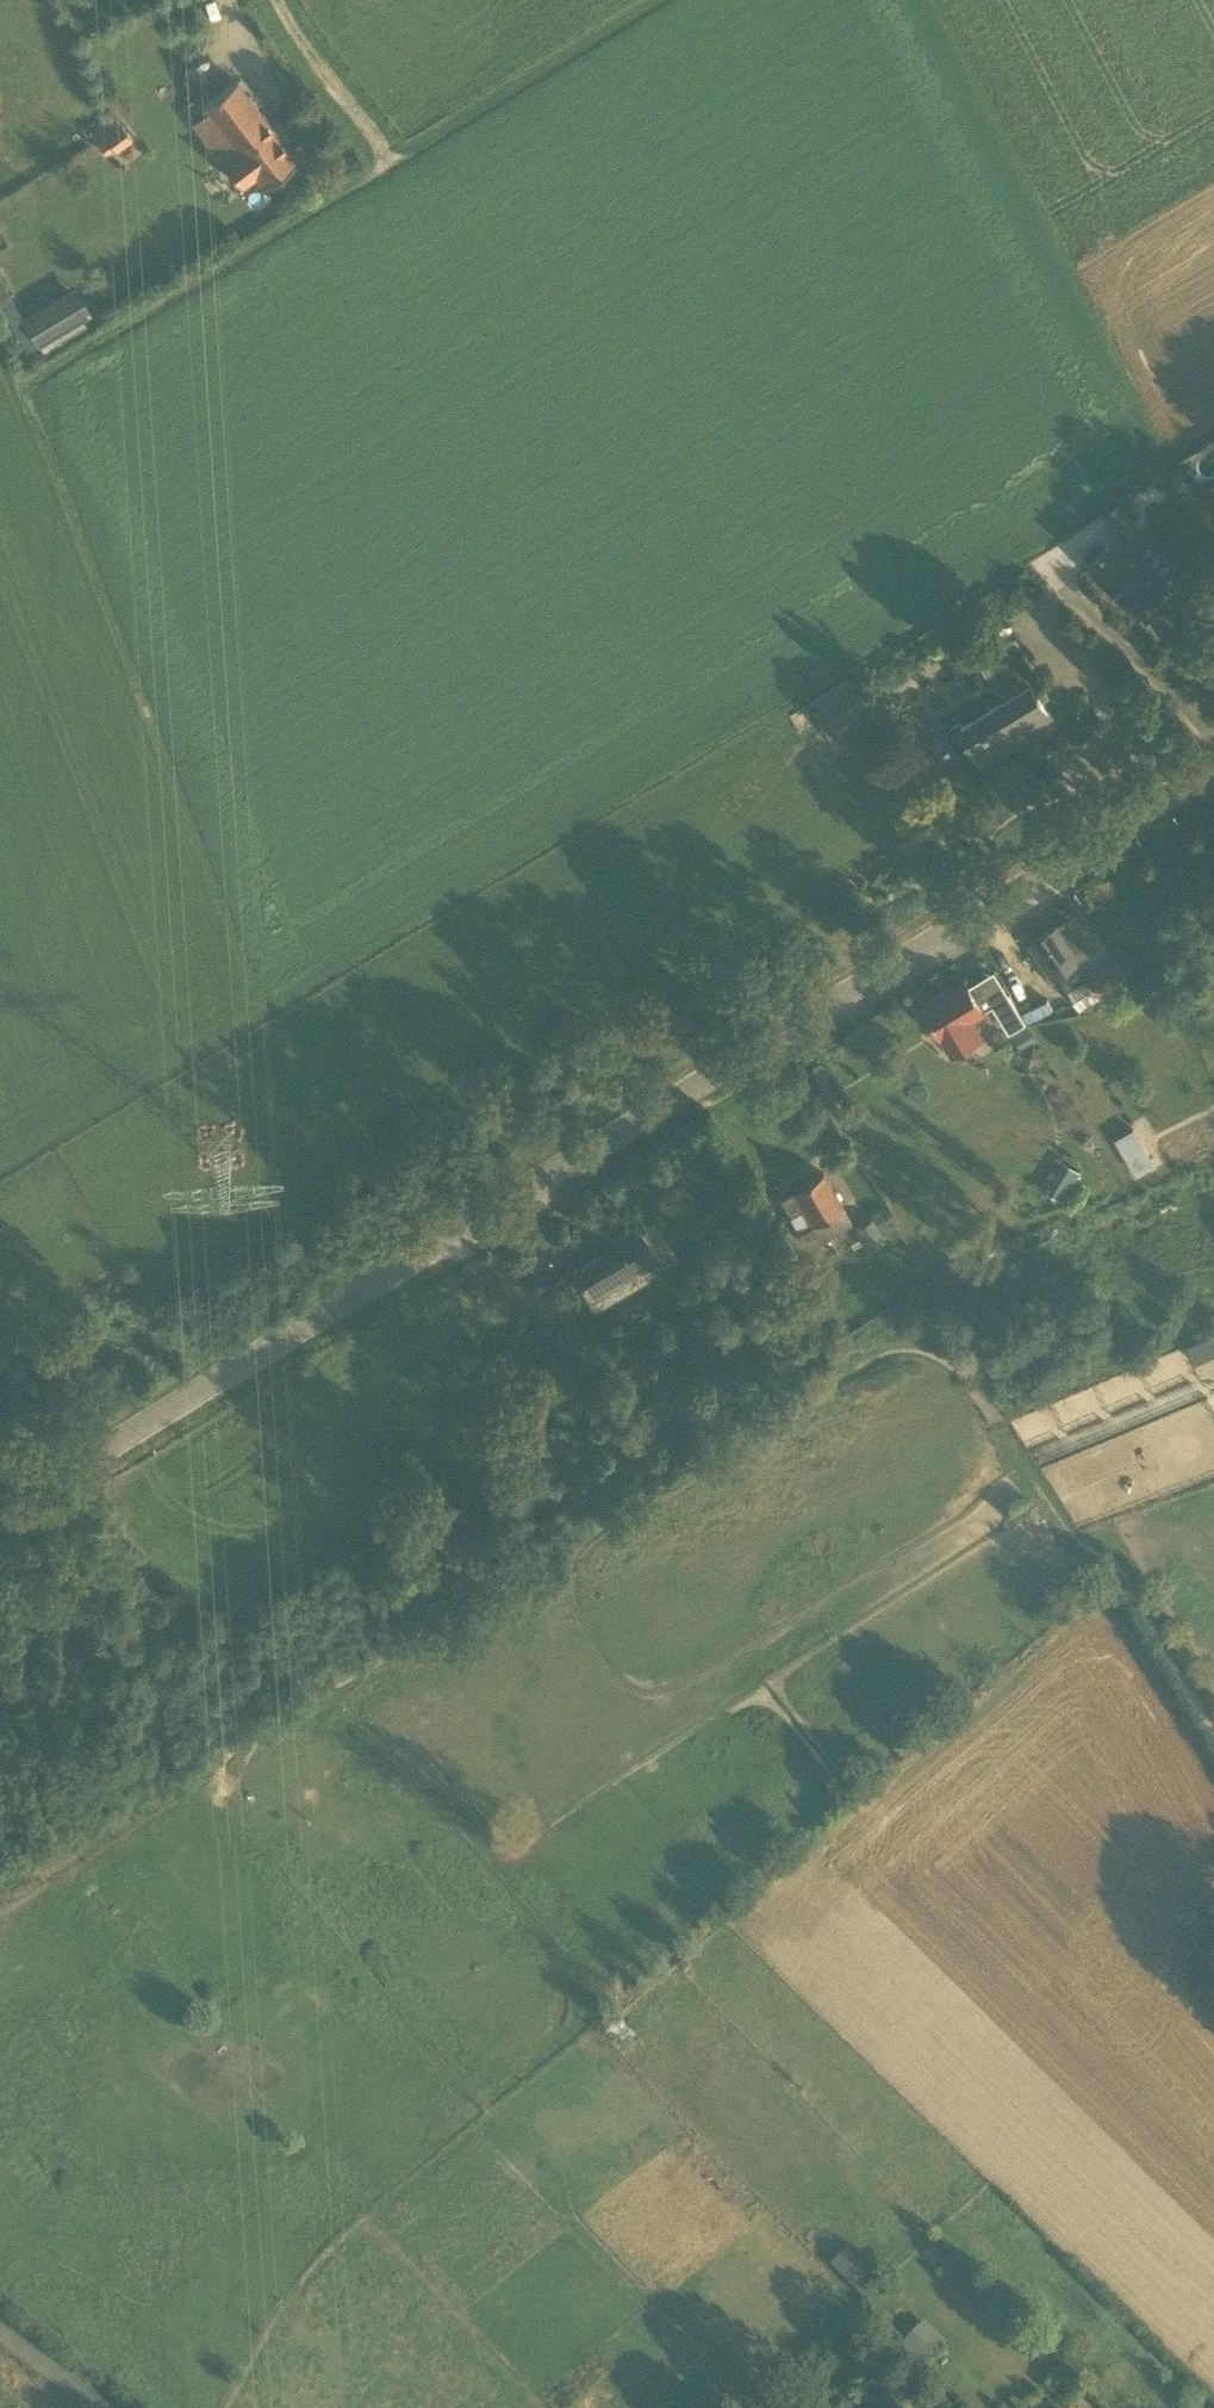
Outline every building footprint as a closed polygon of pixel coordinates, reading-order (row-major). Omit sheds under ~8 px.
[(266,186),(299,161),(237,79),(204,104),(240,152),(224,163),(242,186),(257,175),(266,186)] [(119,129),(113,121),(101,131),(107,139),(105,140),(98,146),(106,156),(113,150),(116,153),(131,141),(120,128),(119,129)] [(11,299),(0,279),(0,305),(11,299)] [(39,357),(83,330),(77,319),(87,313),(71,287),(17,319),(32,346),(39,357)] [(983,763),(1055,719),(1034,685),(1041,681),(1016,642),(992,656),(1015,695),(1003,703),(961,728),(974,748),(983,763)] [(821,726),(862,702),(848,678),(807,703),(821,726)] [(1053,976),(1098,947),(1075,913),(1030,943),(1053,976)] [(1100,997),(1126,980),(1115,963),(1089,979),(1100,997)] [(954,1056),(969,1047),(967,1044),(976,1038),(967,1022),(985,1011),(967,981),(925,1008),(954,1056)] [(1009,1032),(1025,1022),(1009,995),(992,1005),(1009,1032)] [(1136,1127),(1114,1140),(1136,1176),(1158,1163),(1136,1127)] [(1063,1160),(1057,1169),(1075,1181),(1081,1171),(1063,1160)] [(850,1221),(824,1172),(780,1198),(790,1215),(804,1207),(812,1221),(797,1230),(805,1246),(850,1221)] [(887,1237),(885,1233),(883,1234),(874,1218),(856,1228),(867,1248),(887,1237)] [(574,1269),(592,1299),(643,1269),(659,1259),(637,1224),(602,1245),(605,1250),(574,1269)] [(1213,1352),(1213,1333),(1189,1340),(1193,1357),(1213,1352)] [(833,2263),(862,2295),(875,2283),(846,2251),(833,2263)] [(926,2321),(900,2347),(921,2368),(947,2343),(926,2321)] [(784,2407),(785,2407),(808,2407),(796,2395),(784,2407)]
